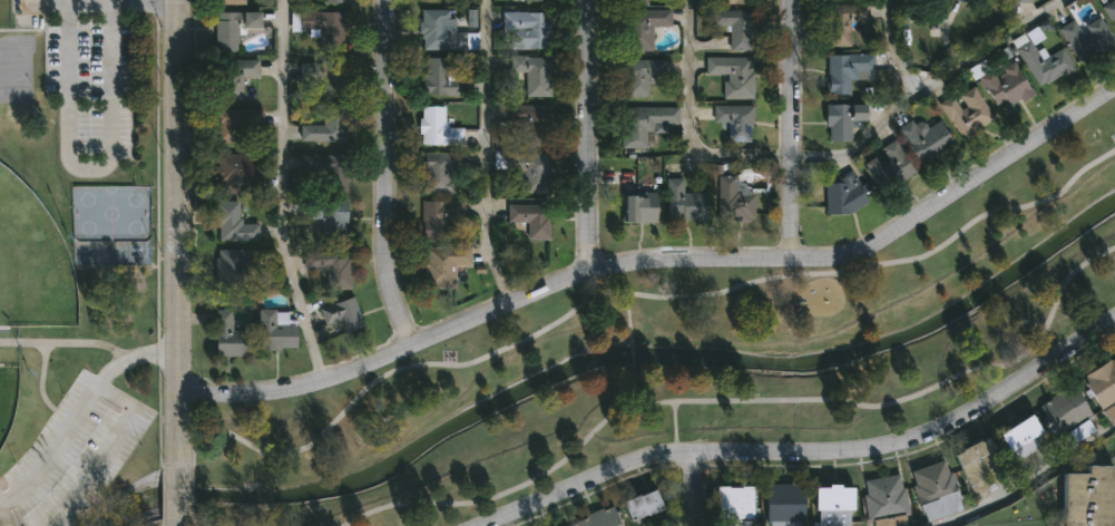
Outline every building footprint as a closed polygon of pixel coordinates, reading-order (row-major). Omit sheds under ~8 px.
[(1103,10),(1114,0),(1114,27),(1103,10)] [(869,22),(851,22),(851,47),(827,46),(827,6),(869,6),(869,22)] [(454,11),(454,31),(468,31),(467,51),(421,50),(421,10),(454,11)] [(653,28),(653,51),(626,51),(627,10),(672,10),(672,28),(653,28)] [(712,51),(712,10),(752,11),(752,52),(712,51)] [(239,29),(239,52),(216,52),(216,12),(263,12),(263,29),(239,29)] [(345,50),(321,50),(321,33),(300,33),(299,13),(345,12),(345,50)] [(511,50),(510,14),(550,13),(551,48),(511,50)] [(1101,18),(1114,43),(1114,45),(1082,65),(1059,29),(1075,20),(1080,29),(1101,18)] [(1075,70),(1039,88),(1018,48),(1033,41),(1043,59),(1065,48),(1075,70)] [(874,72),(853,72),(853,95),(829,95),(829,55),(874,55),(874,72)] [(527,97),(527,72),(511,72),(511,57),(552,57),(552,97),(527,97)] [(754,99),(724,99),(724,75),(707,75),(707,57),(754,57),(754,99)] [(450,59),(450,66),(461,66),(461,96),(423,96),(423,59),(450,59)] [(1034,95),(1000,113),(981,78),(1016,59),(1034,95)] [(243,101),(218,101),(218,60),(258,60),(258,78),(243,78),(243,101)] [(666,60),(666,79),(649,79),(649,97),(626,97),(626,60),(666,60)] [(315,95),(315,62),(346,62),(346,95),(315,95)] [(964,140),(941,105),(956,96),(957,97),(974,86),(996,120),(964,140)] [(515,106),(549,106),(549,146),(515,146),(515,106)] [(753,106),(753,144),(728,144),(728,124),(715,124),(715,106),(753,106)] [(852,121),(852,143),(828,143),(828,106),(869,106),(869,121),(852,121)] [(421,146),(421,107),(447,107),(447,128),(463,128),(463,146),(421,146)] [(679,108),(679,125),(655,125),(655,134),(648,134),(648,149),(623,149),(623,107),(679,108)] [(263,109),(263,143),(217,143),(217,110),(263,109)] [(301,126),(323,126),(323,109),(348,109),(348,142),(301,142),(301,126)] [(941,121),(955,146),(920,165),(900,130),(922,118),(928,128),(941,121)] [(917,172),(883,194),(864,165),(880,155),(879,152),(896,140),(917,172)] [(456,194),(423,194),(423,154),(456,154),(456,194)] [(261,176),(261,194),(217,194),(217,155),(253,155),(253,176),(261,176)] [(349,193),(303,192),(304,155),(349,155),(349,193)] [(525,194),(525,171),(508,171),(508,155),(550,155),(550,194),(525,194)] [(852,217),(825,217),(824,183),(838,185),(835,178),(850,171),(860,185),(867,182),(877,198),(852,217)] [(754,192),(754,223),(720,223),(720,177),(736,177),(736,192),(754,192)] [(684,194),(708,194),(708,221),(668,221),(668,179),(684,179),(684,194)] [(625,196),(659,196),(659,223),(625,223),(625,196)] [(422,241),(422,201),(458,201),(458,241),(422,241)] [(260,242),(218,242),(217,202),(241,202),(241,224),(260,224),(260,242)] [(322,241),(322,221),(304,221),(304,202),(348,203),(348,241),(322,241)] [(526,225),(508,225),(508,205),(549,205),(549,240),(526,240),(526,225)] [(348,249),(353,290),(327,293),(325,271),(306,273),(304,254),(348,249)] [(426,290),(426,249),(472,249),(472,267),(451,267),(451,290),(426,290)] [(217,251),(270,251),(270,265),(257,265),(257,286),(217,286),(217,251)] [(364,330),(346,333),(345,328),(326,333),(320,309),(356,300),(364,330)] [(216,357),(216,312),(233,312),(233,332),(248,332),(248,357),(216,357)] [(299,325),(299,350),(261,350),(261,312),(288,312),(290,325),(299,325)] [(1098,369),(1114,359),(1114,395),(1098,369)] [(1098,369),(1114,395),(1114,402),(1102,411),(1082,380),(1098,369)] [(1057,397),(1073,387),(1092,417),(1087,420),(1095,432),(1084,440),(1057,397)] [(1084,440),(1072,447),(1064,435),(1056,439),(1037,408),(1057,397),(1084,440)] [(1014,425),(1028,415),(1045,438),(1029,448),(1014,425)] [(998,435),(1014,425),(1029,448),(1015,458),(998,435)] [(971,447),(987,439),(1008,481),(992,489),(971,447)] [(992,489),(976,497),(956,455),(971,447),(992,489)] [(956,490),(939,497),(928,466),(945,459),(956,490)] [(939,497),(921,503),(910,473),(928,466),(939,497)] [(1109,468),(1110,525),(1060,525),(1059,479),(1084,478),(1084,469),(1109,468)] [(910,512),(889,516),(881,479),(903,476),(910,512)] [(889,516),(867,520),(860,484),(881,479),(889,516)] [(765,485),(784,485),(784,523),(765,523),(765,485)] [(784,485),(804,485),(804,523),(784,523),(784,485)] [(834,488),(834,525),(817,525),(818,487),(834,488)] [(716,488),(736,488),(736,519),(716,519),(716,488)] [(736,488),(756,488),(756,519),(736,519),(736,488)] [(853,488),(853,525),(834,525),(834,488),(853,488)] [(640,498),(656,491),(665,510),(648,517),(640,498)] [(624,505),(640,498),(648,517),(633,524),(624,505)] [(613,507),(621,525),(598,525),(594,515),(613,507)] [(594,515),(598,525),(576,525),(575,523),(594,515)]
